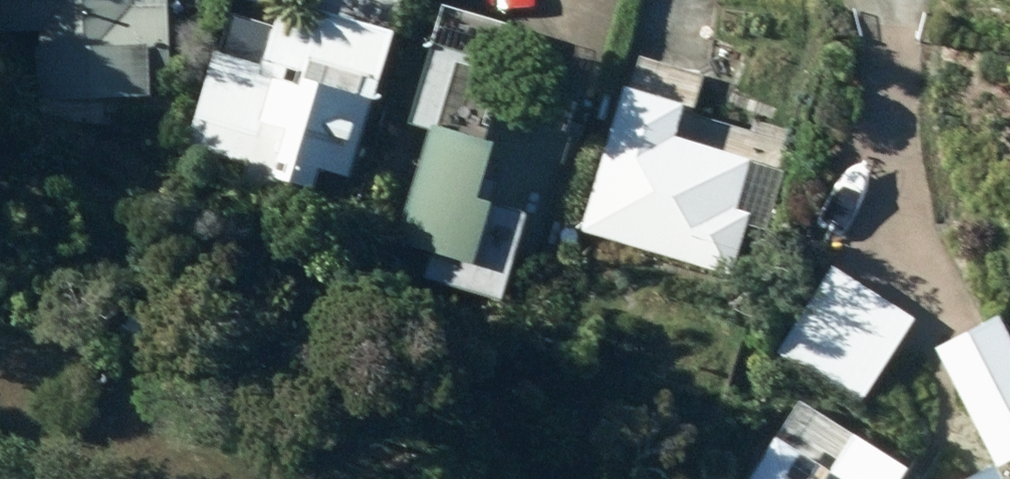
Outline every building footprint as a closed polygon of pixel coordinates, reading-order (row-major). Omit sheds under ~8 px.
[(4,31),(37,29),(40,100),(146,95),(145,71),(166,70),(162,0),(3,0),(4,31)] [(174,162),(292,193),(298,168),(344,180),(370,81),(358,78),(372,25),(364,23),(367,9),(333,0),(322,0),(319,11),(311,9),(290,88),(260,80),(256,99),(250,97),(257,68),(202,54),(174,162)] [(285,14),(289,0),(238,0),(285,14)] [(427,253),(419,281),(493,302),(518,215),(539,221),(572,106),(520,91),(511,123),(483,115),(496,71),(421,49),(399,124),(424,131),(391,243),(427,253)] [(622,57),(576,233),(729,274),(744,214),(733,211),(746,162),(731,158),(736,138),(670,120),(682,73),(622,57)] [(838,243),(797,306),(883,362),(898,338),(872,321),(898,282),(838,243)] [(928,391),(951,433),(966,425),(991,471),(1009,460),(1009,352),(991,317),(928,352),(945,382),(928,391)] [(867,472),(828,448),(815,469),(768,440),(744,478),(863,478),(867,472)]
